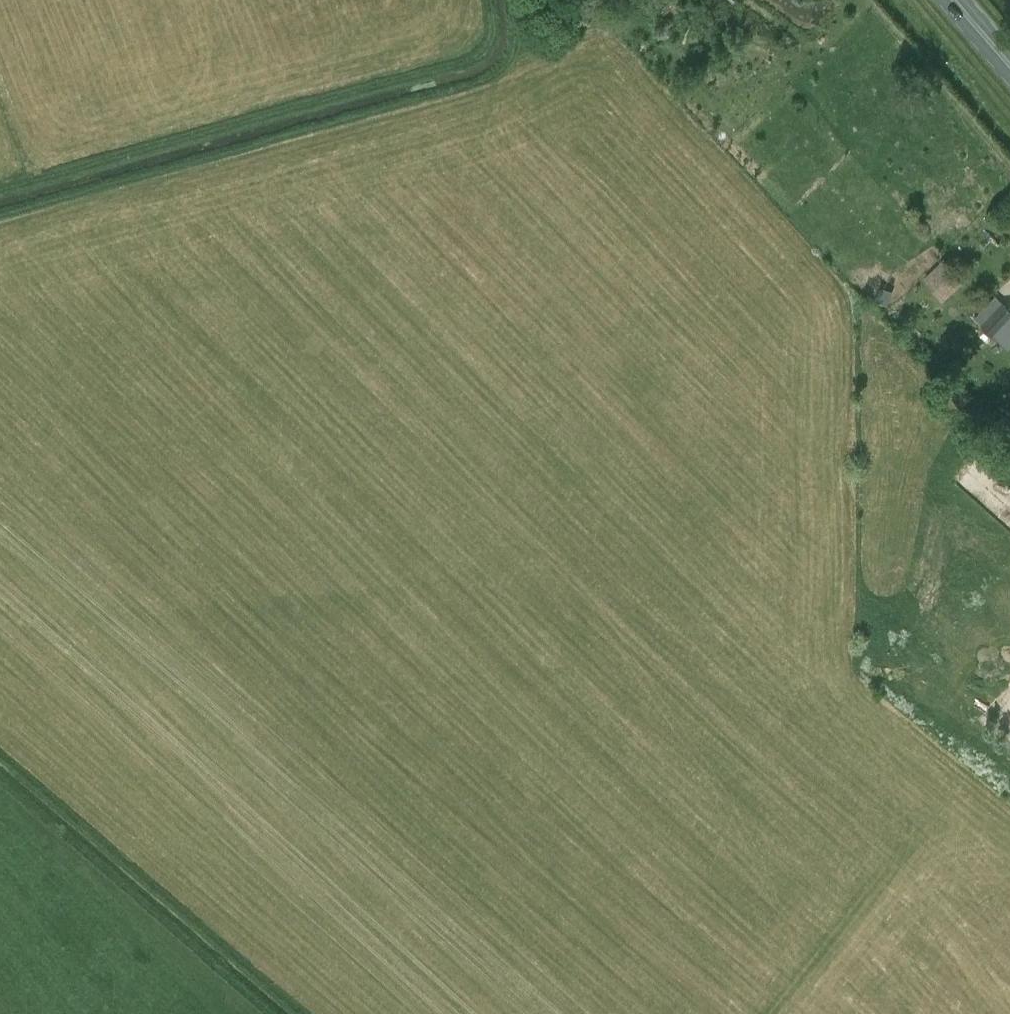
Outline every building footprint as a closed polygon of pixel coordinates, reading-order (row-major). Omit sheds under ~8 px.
[(944,295),(959,279),(940,261),(925,277),(944,295)] [(1002,303),(995,296),(974,317),(1005,347),(1009,342),(1009,311),(1002,303)]
